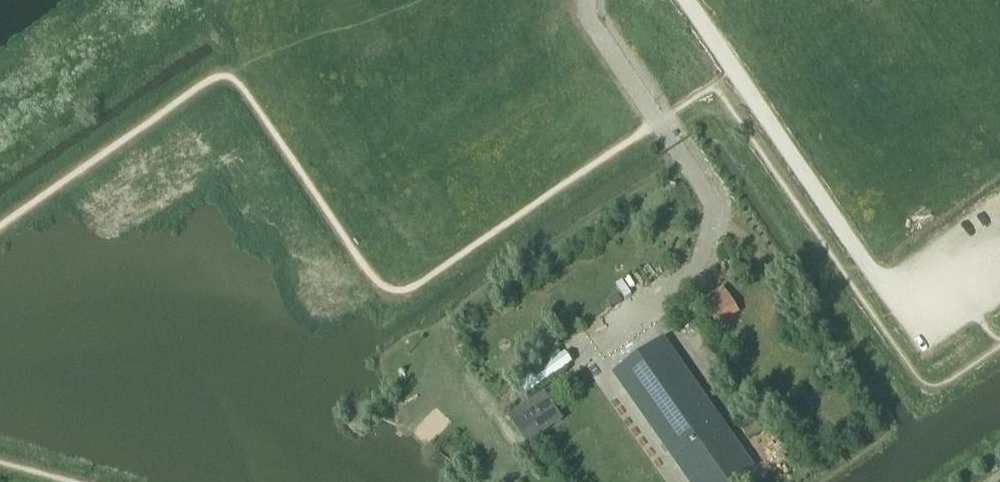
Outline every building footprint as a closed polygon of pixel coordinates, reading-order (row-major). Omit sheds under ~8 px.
[(614,374),(690,481),(732,481),(753,468),(663,340),(614,374)] [(525,392),(571,359),(558,342),(513,375),(525,392)] [(535,401),(510,418),(528,443),(552,426),(563,419),(545,393),(535,401)]
